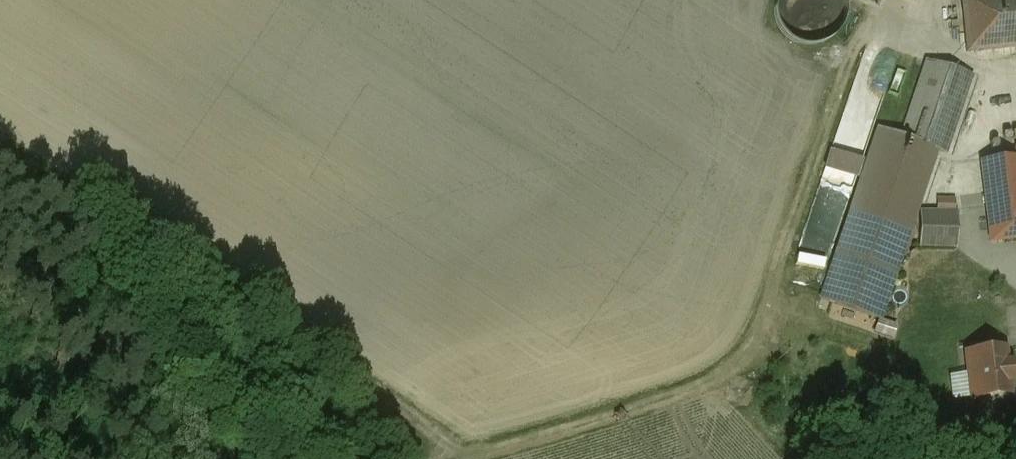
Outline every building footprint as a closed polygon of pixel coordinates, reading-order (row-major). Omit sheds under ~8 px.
[(806,23),(845,23),(845,0),(806,0),(806,23)] [(967,53),(1015,48),(1015,0),(962,0),(967,53)] [(898,203),(917,210),(936,150),(946,154),(971,76),(927,61),(885,188),(901,193),(898,203)] [(1015,148),(1015,158),(981,162),(991,242),(1015,239),(1015,148)] [(921,213),(920,245),(957,246),(958,214),(921,213)] [(909,234),(850,214),(821,299),(880,319),(909,234)] [(1005,349),(967,353),(972,398),(1010,393),(1009,380),(1013,380),(1011,363),(1006,364),(1005,349)]
